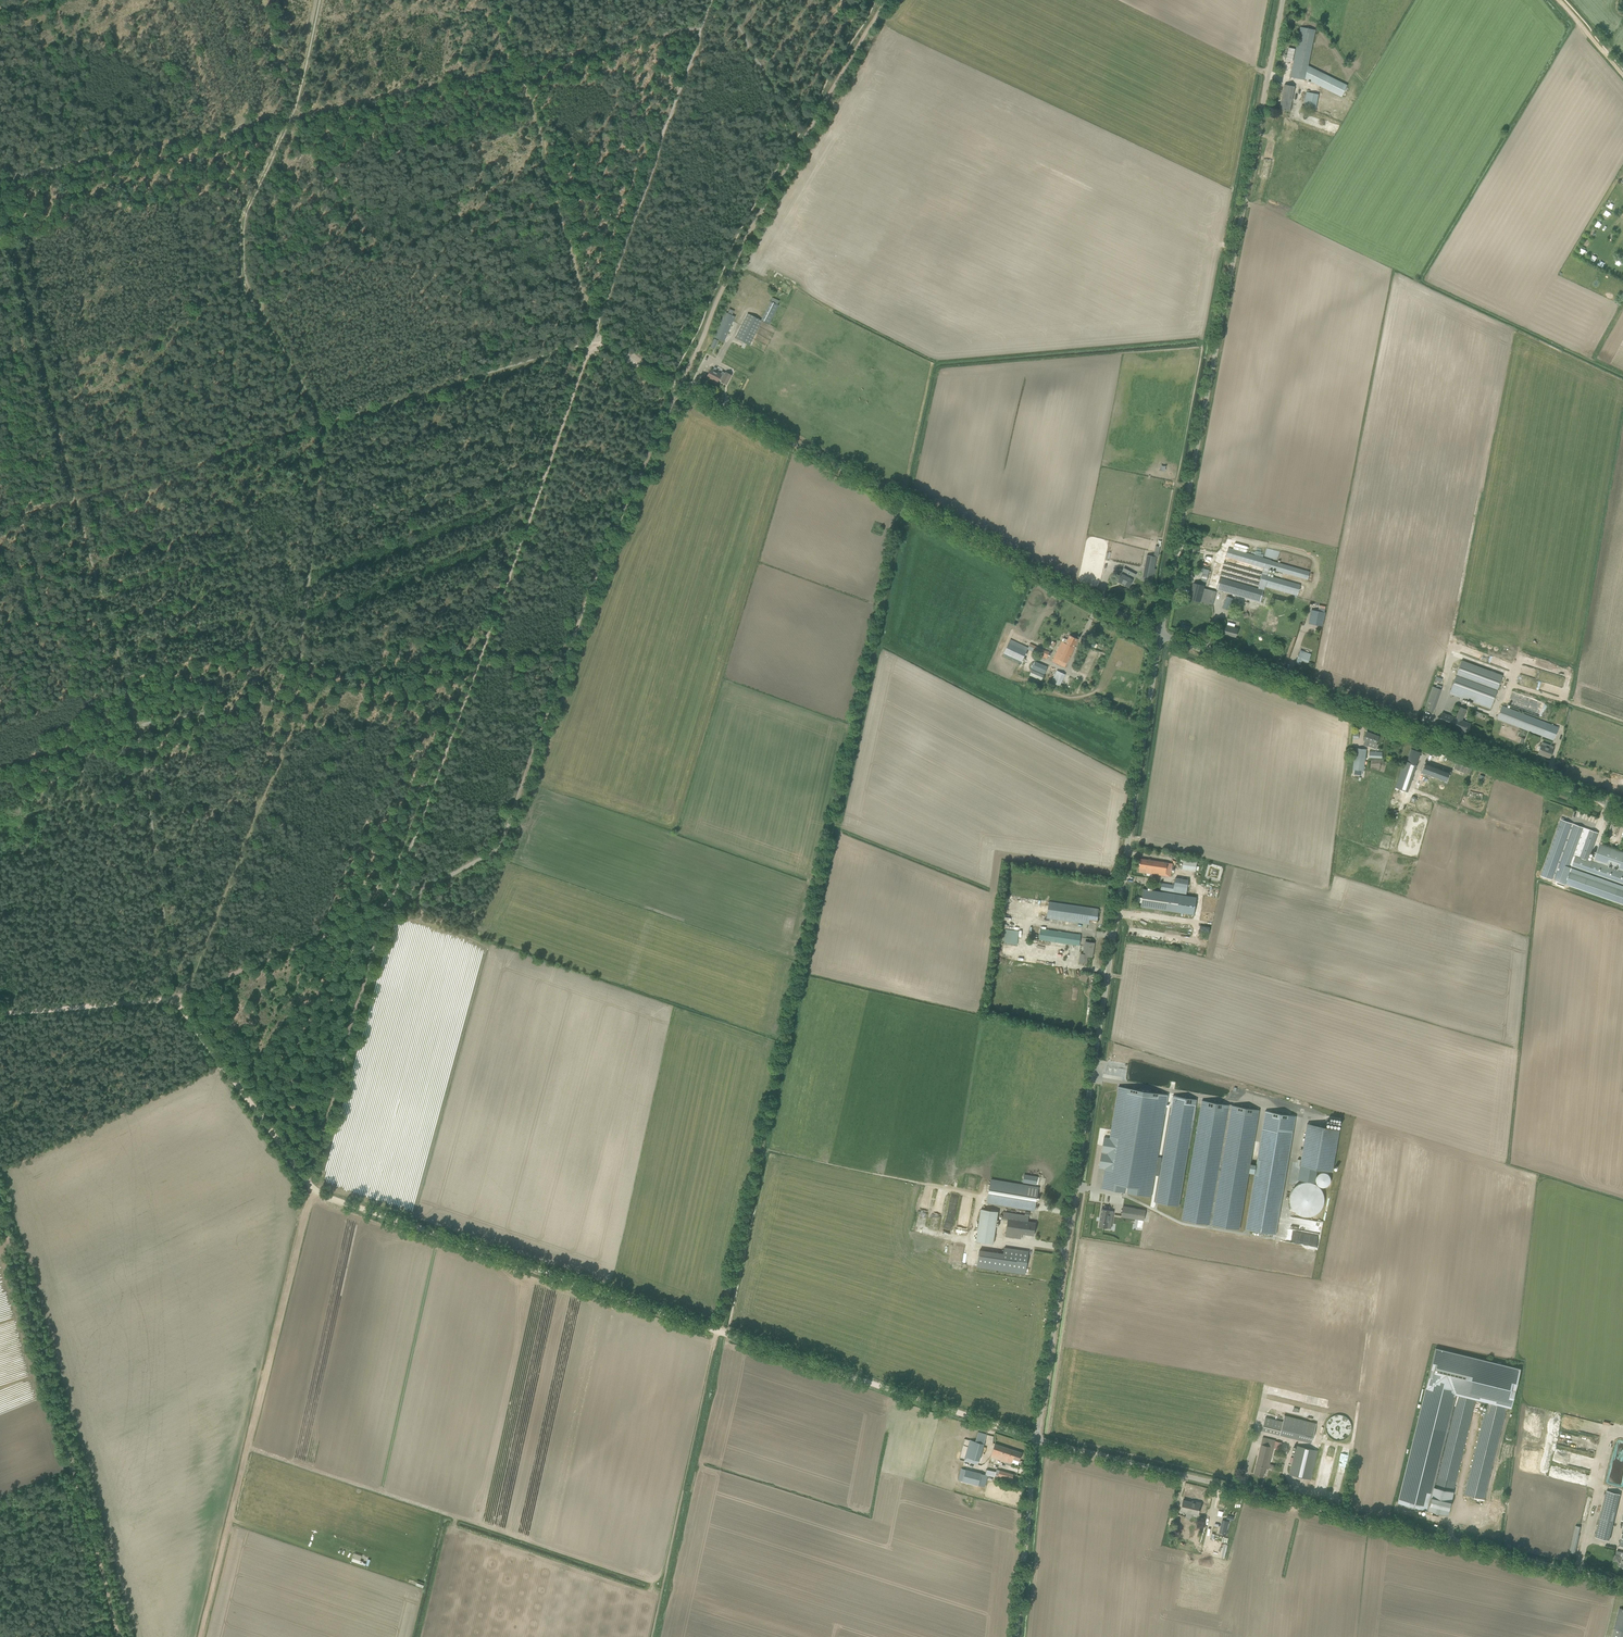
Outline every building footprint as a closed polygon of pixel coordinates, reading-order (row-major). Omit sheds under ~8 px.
[(1308,66),(1316,30),(1300,27),(1290,77),(1305,80),(1305,79),(1341,97),(1347,85),(1308,66)] [(1280,109),(1285,110),(1289,111),(1294,86),(1284,84),(1280,109)] [(1303,109),(1315,111),(1318,94),(1306,92),(1303,109)] [(735,338),(737,339),(749,345),(762,321),(769,324),(779,305),(777,304),(779,300),(772,297),(760,320),(747,313),(735,338)] [(735,317),(726,312),(713,337),(723,342),(735,317)] [(744,357),(731,351),(725,363),(737,369),(744,357)] [(711,368),(706,377),(717,382),(718,379),(720,375),(714,372),(715,371),(715,370),(716,368),(714,367),(713,369),(711,368)] [(720,375),(718,379),(721,381),(726,384),(731,375),(726,372),(725,373),(722,371),(720,375)] [(1224,537),(1222,543),(1232,546),(1233,540),(1224,537)] [(1217,588),(1216,590),(1235,595),(1239,597),(1260,602),(1261,601),(1263,591),(1265,587),(1274,589),(1295,595),(1295,597),(1297,597),(1298,594),(1300,585),(1275,577),(1275,578),(1267,575),(1269,569),(1269,568),(1308,579),(1310,572),(1277,563),(1264,559),(1228,548),(1226,557),(1264,568),(1263,572),(1225,562),(1224,565),(1260,575),(1262,576),(1261,577),(1259,577),(1223,567),(1222,570),(1260,581),(1259,583),(1221,572),(1220,576),(1259,587),(1258,589),(1220,578),(1217,588)] [(1266,548),(1264,556),(1278,559),(1280,551),(1266,548)] [(1147,555),(1143,572),(1148,573),(1147,579),(1152,580),(1156,557),(1147,555)] [(1203,572),(1196,570),(1195,576),(1201,578),(1201,579),(1207,580),(1209,570),(1204,568),(1203,572)] [(1120,576),(1117,581),(1129,587),(1132,582),(1133,579),(1130,578),(1132,573),(1124,569),(1121,573),(1120,576)] [(1204,586),(1194,583),(1189,599),(1200,602),(1200,601),(1213,605),(1216,591),(1204,588),(1204,586)] [(1222,608),(1228,610),(1233,599),(1227,596),(1222,608)] [(1309,623),(1322,626),(1325,612),(1312,610),(1309,623)] [(1226,625),(1223,635),(1228,636),(1229,635),(1236,637),(1238,628),(1234,627),(1235,624),(1228,622),(1227,625),(1226,625)] [(1064,638),(1053,661),(1065,667),(1067,664),(1079,639),(1070,635),(1067,639),(1064,638)] [(1027,649),(1027,647),(1011,639),(1004,653),(1022,662),(1028,649),(1027,649)] [(1047,659),(1050,653),(1030,644),(1028,649),(1041,655),(1041,656),(1047,659)] [(1301,650),(1298,657),(1296,663),(1300,664),(1302,660),(1308,662),(1311,654),(1301,650)] [(1462,660),(1450,692),(1490,708),(1503,675),(1462,660)] [(1032,669),(1029,675),(1041,680),(1044,675),(1032,669)] [(1065,674),(1057,670),(1052,682),(1060,686),(1065,674)] [(1041,689),(1043,682),(1036,679),(1033,686),(1041,689)] [(1433,712),(1441,689),(1432,686),(1424,709),(1433,712)] [(1502,706),(1497,718),(1554,740),(1559,727),(1502,706)] [(1367,732),(1365,737),(1364,740),(1363,744),(1376,749),(1377,745),(1376,744),(1379,736),(1367,732)] [(1538,753),(1549,758),(1554,746),(1542,742),(1541,746),(1540,746),(1538,746),(1537,749),(1538,750),(1539,751),(1538,753)] [(1355,748),(1353,769),(1354,769),(1354,774),(1362,775),(1362,770),(1364,771),(1366,749),(1355,748)] [(1395,788),(1407,792),(1420,752),(1411,749),(1407,762),(1404,761),(1395,788)] [(1453,768),(1469,774),(1471,768),(1456,762),(1453,768)] [(1449,772),(1425,763),(1423,768),(1422,771),(1426,773),(1446,781),(1449,772)] [(1483,794),(1470,791),(1468,798),(1481,801),(1483,794)] [(1591,859),(1589,858),(1598,833),(1588,829),(1585,828),(1561,819),(1541,875),(1552,879),(1553,876),(1556,877),(1555,880),(1557,880),(1556,884),(1564,887),(1565,884),(1622,904),(1622,870),(1591,859)] [(1622,870),(1622,852),(1599,844),(1594,858),(1592,857),(1591,859),(1622,870)] [(1140,858),(1138,867),(1146,869),(1146,873),(1150,874),(1171,876),(1173,863),(1145,859),(1140,858)] [(1183,858),(1182,869),(1195,871),(1197,860),(1183,858)] [(1177,894),(1163,892),(1164,890),(1171,891),(1186,894),(1188,880),(1175,878),(1174,885),(1161,883),(1160,892),(1149,890),(1143,890),(1142,897),(1141,906),(1146,907),(1174,911),(1184,912),(1187,895),(1177,894)] [(1089,924),(1089,919),(1098,921),(1098,919),(1097,919),(1099,909),(1048,901),(1046,918),(1089,924)] [(1018,944),(1019,930),(1004,929),(1003,943),(1018,944)] [(1040,929),(1039,939),(1051,941),(1074,945),(1079,946),(1081,934),(1040,929)] [(1094,943),(1089,942),(1085,941),(1084,954),(1080,953),(1079,961),(1087,962),(1088,956),(1092,956),(1094,943)] [(1168,1094),(1118,1086),(1109,1138),(1104,1137),(1099,1168),(1104,1169),(1101,1188),(1151,1197),(1168,1094)] [(1173,1095),(1155,1202),(1179,1206),(1196,1099),(1173,1095)] [(1202,1100),(1182,1220),(1239,1229),(1248,1173),(1255,1174),(1256,1166),(1250,1164),(1259,1110),(1202,1100)] [(1265,1111),(1256,1166),(1255,1174),(1245,1229),(1275,1234),(1295,1116),(1265,1111)] [(1336,1128),(1307,1123),(1300,1166),(1332,1172),(1339,1129),(1336,1128)] [(1036,1184),(1038,1177),(1024,1175),(1023,1182),(1036,1184)] [(991,1179),(988,1195),(987,1202),(1035,1210),(1036,1203),(1039,1187),(1033,1186),(1022,1185),(995,1180),(991,1179)] [(1289,1200),(1290,1202),(1290,1205),(1291,1207),(1293,1210),(1294,1211),(1296,1213),(1299,1215),(1301,1216),(1304,1216),(1307,1216),(1310,1216),(1313,1215),(1316,1214),(1318,1212),(1320,1211),(1321,1208),(1323,1206),(1324,1203),(1324,1201),(1324,1198),(1324,1195),(1323,1192),(1321,1189),(1319,1187),(1318,1185),(1316,1184),(1313,1183),(1311,1182),(1308,1182),(1305,1182),(1302,1182),(1300,1183),(1298,1184),(1295,1186),(1294,1187),(1292,1189),(1291,1192),(1290,1194),(1289,1197),(1289,1200)] [(1104,1209),(1101,1209),(1099,1227),(1107,1228),(1108,1223),(1111,1223),(1113,1211),(1110,1210),(1109,1210),(1110,1207),(1104,1206),(1104,1209)] [(1121,1216),(1134,1219),(1134,1218),(1144,1220),(1145,1210),(1135,1209),(1135,1208),(1123,1206),(1121,1216)] [(976,1241),(993,1243),(998,1211),(981,1209),(976,1241)] [(1021,1238),(1022,1233),(1024,1234),(1033,1235),(1035,1222),(1028,1221),(1029,1212),(1025,1211),(1025,1215),(1003,1212),(1002,1219),(1008,1220),(1005,1236),(1018,1238),(1021,1238)] [(1025,1273),(1029,1251),(1004,1247),(1003,1254),(979,1250),(977,1266),(1025,1273)] [(1475,1400),(1476,1399),(1486,1402),(1465,1489),(1464,1494),(1484,1499),(1485,1494),(1506,1406),(1511,1408),(1520,1369),(1436,1348),(1397,1503),(1448,1515),(1453,1492),(1475,1400)] [(1283,1421),(1266,1417),(1262,1430),(1311,1443),(1316,1423),(1284,1415),(1283,1421)] [(1263,1476),(1265,1470),(1265,1468),(1268,1469),(1275,1441),(1263,1438),(1254,1473),(1263,1476)] [(978,1465),(982,1449),(984,1443),(970,1439),(964,1461),(978,1465)] [(1022,1452),(995,1443),(990,1457),(1011,1464),(1013,1459),(1019,1461),(1022,1452)] [(1296,1446),(1291,1469),(1289,1474),(1310,1479),(1317,1451),(1296,1446)] [(987,1469),(986,1475),(961,1468),(958,1480),(985,1487),(988,1476),(995,1477),(996,1471),(987,1469)] [(1001,1478),(1001,1476),(1012,1479),(1013,1474),(1000,1470),(999,1473),(997,1473),(996,1477),(1001,1478)] [(1595,1537),(1609,1540),(1620,1494),(1606,1490),(1595,1537)] [(1183,1500),(1181,1511),(1186,1512),(1187,1512),(1190,1513),(1190,1511),(1198,1513),(1201,1503),(1195,1502),(1195,1503),(1183,1500)] [(1574,1525),(1570,1552),(1576,1553),(1580,1525),(1574,1525)] [(366,1561),(359,1559),(361,1555),(353,1552),(350,1560),(364,1565),(366,1561)] [(1203,1552),(1197,1575),(1218,1580),(1224,1557),(1203,1552)] [(1618,1608),(1611,1636),(1622,1636),(1622,1609),(1618,1608)]
